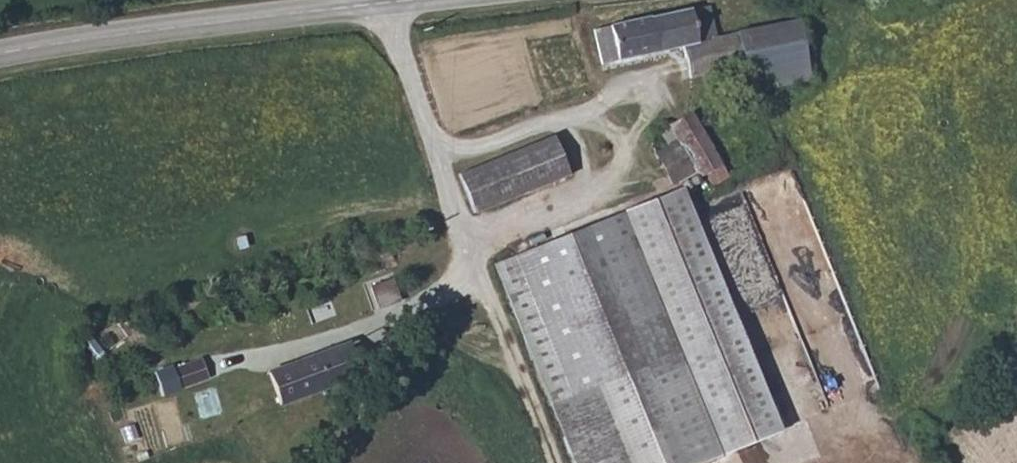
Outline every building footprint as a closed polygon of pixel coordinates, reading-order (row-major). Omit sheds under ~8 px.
[(715,33),(708,5),(592,30),(600,66),(678,49),(683,75),(745,62),(738,28),(715,33)] [(794,16),(738,28),(745,62),(750,87),(806,75),(794,16)] [(676,142),(657,153),(674,184),(698,170),(702,176),(722,165),(692,112),(667,127),(676,142)] [(554,135),(457,174),(473,213),(570,175),(554,135)] [(493,264),(574,462),(702,462),(778,432),(681,187),(493,264)] [(391,273),(364,283),(376,312),(402,302),(391,273)] [(348,342),(270,371),(283,405),(361,377),(348,342)] [(174,366),(155,373),(164,396),(211,378),(203,359),(176,370),(174,366)]
